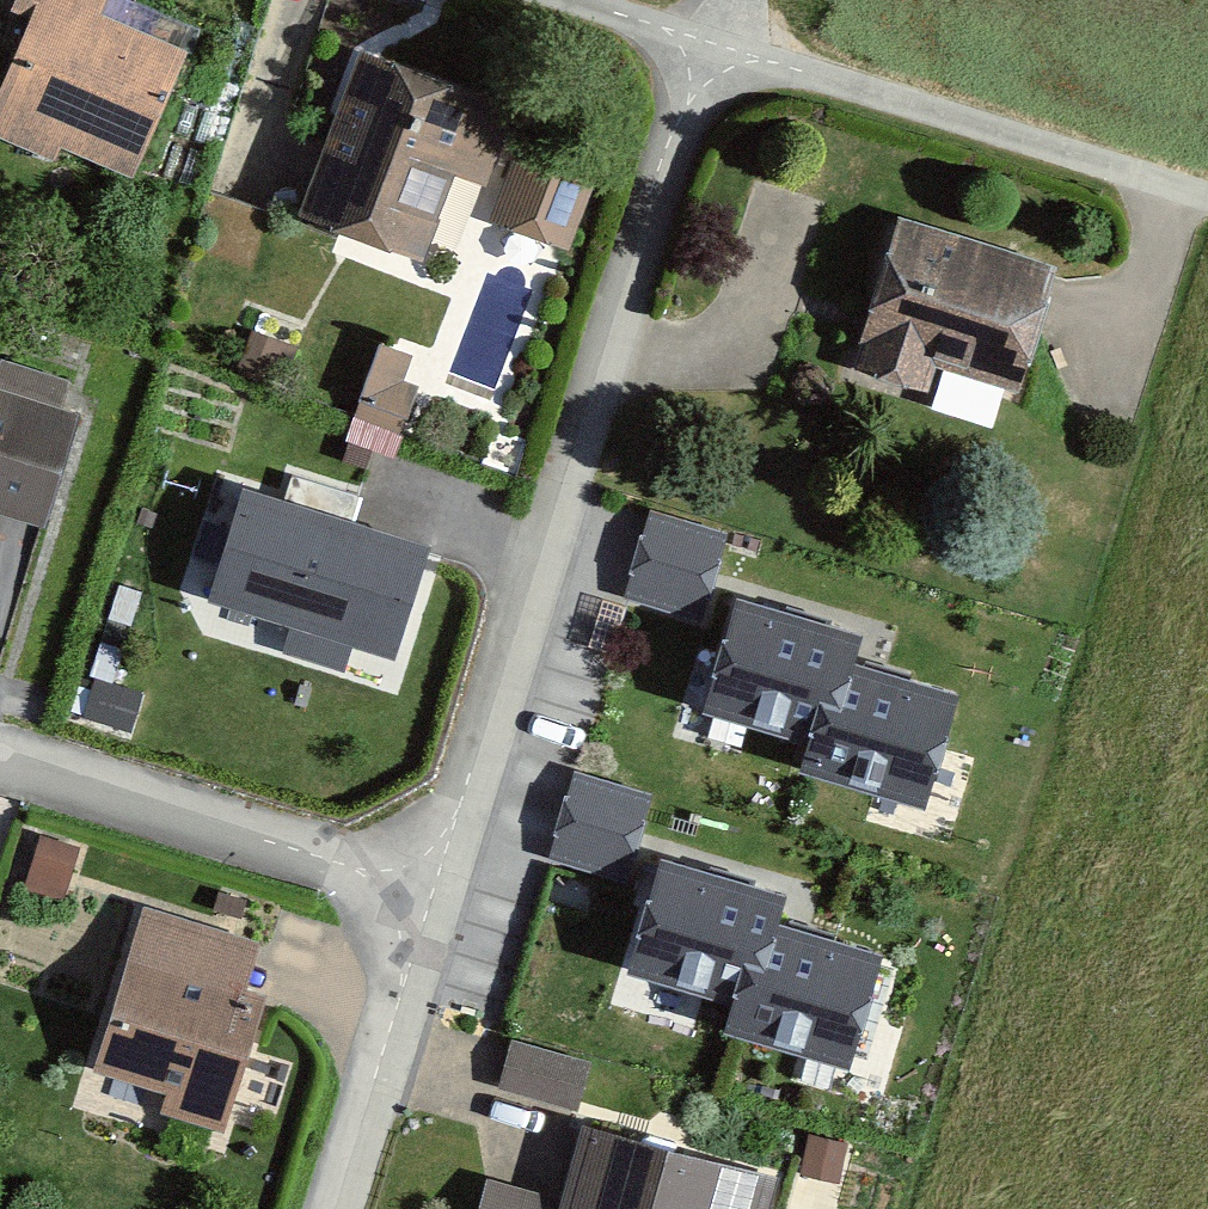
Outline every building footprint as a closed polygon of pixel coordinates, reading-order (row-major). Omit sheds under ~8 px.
[(6,7),(28,16),(0,81),(0,127),(50,149),(57,134),(133,166),(189,36),(105,0),(9,0),(6,7)] [(507,104),(364,55),(346,108),(309,213),(418,251),(448,164),(482,176),(507,104)] [(595,168),(507,138),(485,204),(573,234),(595,168)] [(1063,254),(893,206),(852,350),(936,374),(942,354),(1028,378),(1063,254)] [(46,510),(79,404),(57,397),(67,363),(0,342),(0,495),(46,510)] [(411,356),(380,345),(354,417),(402,434),(419,387),(403,381),(411,356)] [(402,434),(354,417),(350,426),(345,441),(394,458),(399,444),(402,434)] [(429,550),(243,494),(209,605),(395,662),(429,550)] [(725,539),(646,519),(626,596),(705,616),(725,539)] [(840,635),(736,602),(702,706),(807,740),(832,663),(840,635)] [(952,700),(832,663),(807,740),(796,774),(917,812),(952,700)] [(140,695),(94,681),(82,718),(128,732),(140,695)] [(654,799),(575,776),(551,857),(630,881),(654,799)] [(75,843),(33,828),(21,864),(63,878),(75,843)] [(767,897),(663,864),(661,870),(629,969),(734,1002),(758,925),(767,897)] [(263,946),(141,909),(91,1074),(167,1096),(162,1113),(223,1132),(263,1002),(247,997),(254,974),(263,946)] [(878,963),(758,925),(734,1002),(723,1037),(843,1074),(878,963)] [(587,1063),(516,1043),(509,1069),(502,1094),(574,1113),(587,1063)] [(585,1124),(560,1208),(767,1208),(776,1180),(585,1124)] [(847,1144),(809,1136),(801,1175),(839,1184),(847,1144)] [(484,1178),(475,1208),(555,1208),(558,1198),(520,1188),(484,1178)]
